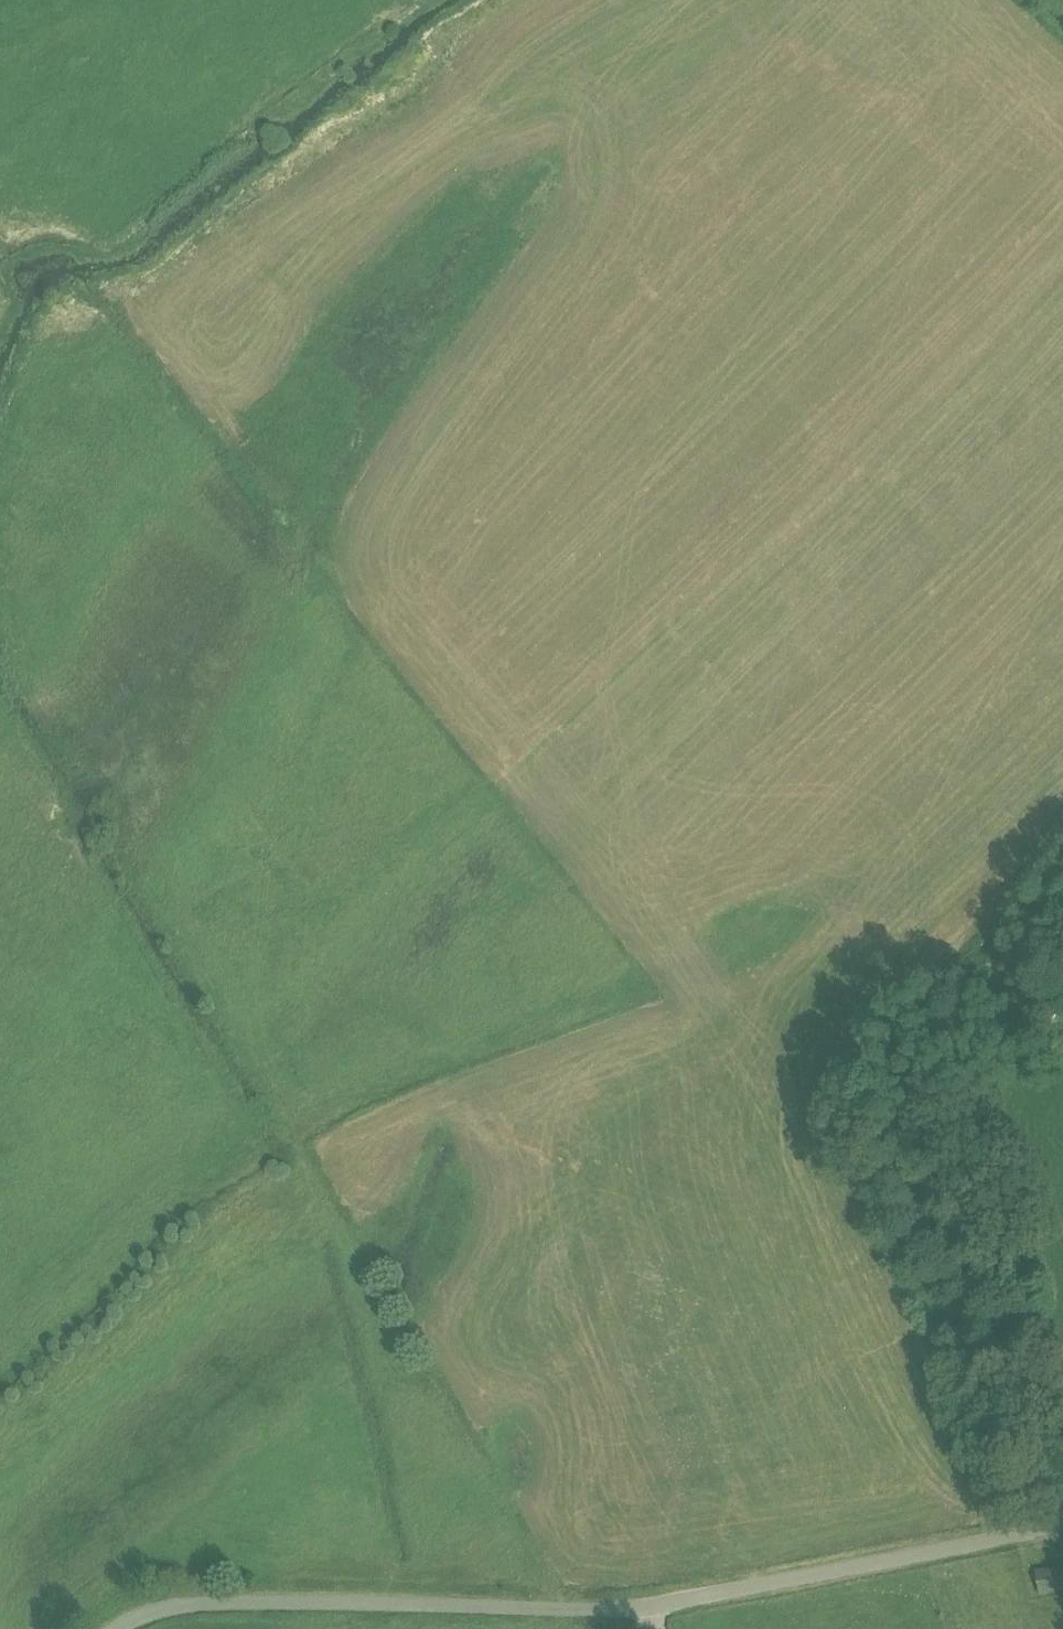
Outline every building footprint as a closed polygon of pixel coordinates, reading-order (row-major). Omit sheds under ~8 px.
[(1040,1598),(1062,1593),(1062,1568),(1035,1573),(1040,1598)]
